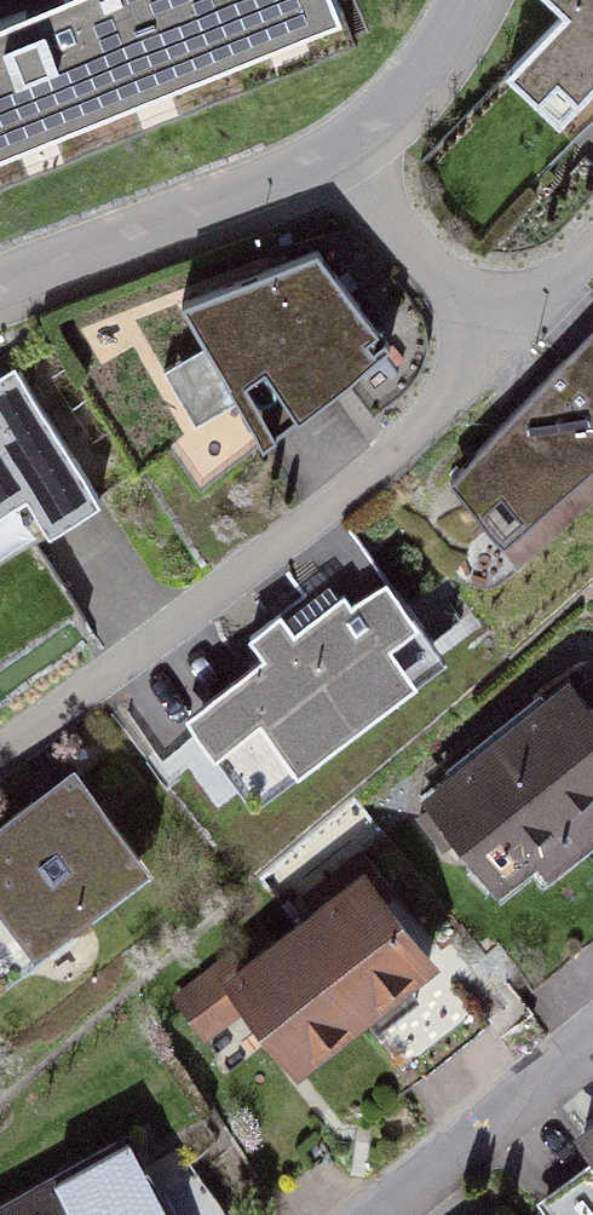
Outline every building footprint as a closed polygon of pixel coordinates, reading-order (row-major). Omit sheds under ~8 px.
[(377,37),(363,0),(18,0),(0,7),(0,180),(377,37)] [(592,85),(592,0),(562,0),(566,4),(512,63),(566,114),(592,85)] [(230,422),(352,344),(296,248),(154,303),(230,422)] [(429,465),(456,492),(472,476),(502,507),(592,429),(592,313),(589,309),(429,465)] [(8,484),(28,514),(78,480),(0,362),(0,489),(8,484)] [(348,586),(293,628),(358,711),(413,669),(385,632),(413,610),(386,574),(356,597),(348,586)] [(300,755),(358,711),(293,628),(279,610),(252,631),(266,649),(186,710),(211,742),(261,704),(300,755)] [(502,736),(565,817),(592,795),(592,713),(569,683),(502,736)] [(502,736),(434,789),(498,870),(565,817),(502,736)] [(49,757),(0,795),(0,927),(7,936),(120,850),(49,757)] [(364,1005),(428,955),(363,873),(299,922),(364,1005)] [(301,1055),(364,1005),(299,922),(236,972),(301,1055)] [(566,1123),(592,1163),(592,1105),(566,1123)] [(126,1142),(0,1212),(0,1214),(167,1214),(126,1142)]
